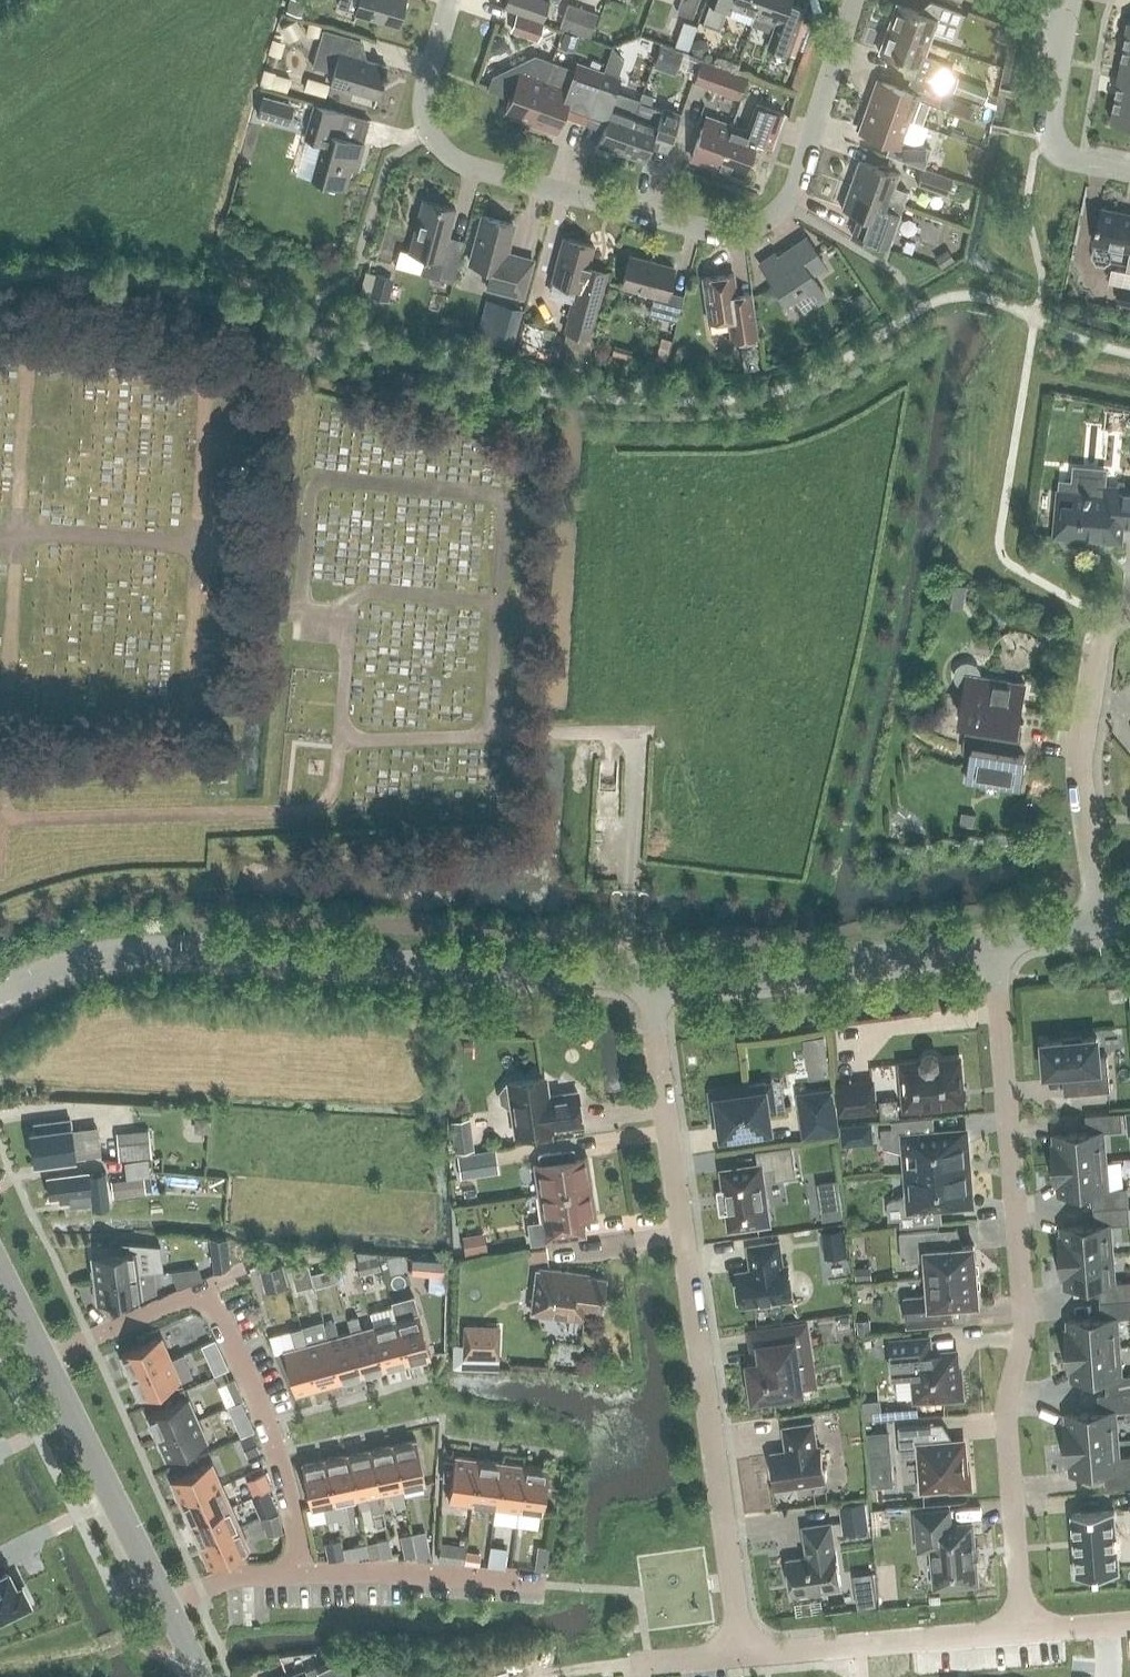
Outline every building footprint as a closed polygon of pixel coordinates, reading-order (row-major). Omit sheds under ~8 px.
[(302,16),(307,2),(299,0),(290,0),(286,11),(302,16)] [(398,25),(406,0),(359,0),(356,13),(398,25)] [(549,0),(507,0),(505,8),(543,21),(550,0),(549,0)] [(699,0),(681,0),(677,12),(692,18),(699,0)] [(755,16),(761,0),(711,0),(703,24),(719,29),(724,15),(752,25),(755,16)] [(789,0),(761,0),(755,16),(752,25),(768,30),(772,22),(780,25),(772,48),(789,54),(805,9),(788,3),(789,0)] [(952,38),(961,13),(931,2),(926,15),(897,4),(888,28),(929,43),(933,31),(952,38)] [(590,37),(598,13),(569,4),(561,27),(590,37)] [(516,13),(510,31),(538,40),(544,23),(516,13)] [(296,19),(280,27),(289,43),(305,35),(296,19)] [(683,20),(679,33),(693,38),(697,25),(683,20)] [(321,26),(310,23),(307,34),(318,37),(321,26)] [(950,93),(955,77),(952,70),(938,64),(936,60),(925,56),(929,43),(888,28),(879,52),(901,60),(904,75),(904,76),(912,79),(930,86),(950,93)] [(377,98),(387,66),(348,55),(353,38),(323,29),(313,67),(334,73),(330,85),(377,98)] [(660,64),(680,71),(687,51),(667,44),(660,64)] [(1123,46),(1119,71),(1129,73),(1129,47),(1123,46)] [(505,113),(531,122),(546,81),(552,64),(535,58),(494,77),(490,89),(511,96),(505,113)] [(695,82),(737,98),(745,76),(702,61),(695,82)] [(546,81),(531,122),(556,132),(562,117),(584,125),(603,72),(578,63),(568,89),(546,81)] [(1119,71),(1115,96),(1129,98),(1129,73),(1119,71)] [(640,101),(629,97),(624,110),(611,105),(621,78),(604,72),(585,125),(602,131),(597,145),(621,154),(640,101)] [(989,89),(958,77),(953,92),(984,103),(989,89)] [(329,84),(308,78),(304,90),(325,96),(329,84)] [(950,93),(930,86),(912,79),(908,91),(877,81),(869,106),(908,120),(919,125),(928,103),(943,109),(950,93)] [(642,93),(640,101),(621,154),(645,163),(654,135),(669,140),(667,148),(667,149),(679,115),(664,110),(663,111),(650,106),(653,97),(642,93)] [(289,125),(295,105),(263,95),(257,116),(289,125)] [(1115,96),(1111,121),(1129,125),(1129,98),(1115,96)] [(747,132),(732,126),(717,167),(743,177),(756,139),(772,145),(783,114),(757,104),(747,132)] [(314,105),(305,138),(322,143),(311,179),(345,189),(354,157),(360,159),(364,144),(338,136),(344,113),(314,105)] [(907,120),(869,106),(859,133),(890,143),(886,155),(923,168),(924,168),(931,148),(901,138),(907,120)] [(691,158),(717,167),(732,126),(706,117),(691,158)] [(899,175),(859,160),(850,184),(904,203),(908,192),(895,187),(899,175)] [(919,182),(948,192),(953,178),(924,168),(923,168),(919,182)] [(900,215),(904,203),(850,184),(841,208),(860,215),(852,236),(888,248),(894,231),(899,228),(902,220),(900,215)] [(456,209),(422,200),(409,252),(429,257),(425,275),(452,282),(462,247),(447,243),(456,209)] [(1101,208),(1094,243),(1129,250),(1129,214),(1101,208)] [(471,264),(492,269),(487,288),(523,297),(533,260),(506,253),(513,224),(483,216),(471,264)] [(570,316),(565,331),(567,332),(590,338),(608,271),(588,266),(594,246),(564,238),(552,281),(576,288),(568,315),(570,316)] [(803,310),(825,296),(811,274),(824,265),(806,238),(777,258),(775,254),(760,264),(785,301),(793,296),(803,310)] [(684,296),(668,291),(674,267),(630,256),(622,286),(654,294),(649,314),(677,322),(684,296)] [(376,274),(370,297),(384,300),(390,278),(376,274)] [(758,337),(751,291),(736,294),(733,274),(703,278),(709,322),(727,320),(730,341),(758,337)] [(772,286),(761,293),(769,304),(779,297),(772,286)] [(1121,286),(1118,303),(1129,306),(1129,287),(1121,286)] [(863,292),(852,300),(860,312),(872,304),(863,292)] [(497,318),(489,315),(482,338),(513,347),(522,315),(500,309),(497,318)] [(567,332),(564,342),(568,344),(590,350),(593,339),(590,338),(567,332)] [(661,337),(656,359),(665,362),(671,340),(661,337)] [(1102,497),(1105,467),(1073,465),(1072,480),(1062,479),(1057,533),(1119,539),(1121,523),(1129,524),(1129,491),(1117,490),(1116,499),(1102,497)] [(981,672),(979,669),(977,666),(974,663),(971,662),(968,661),(964,662),(961,663),(958,666),(956,669),(955,672),(955,676),(955,679),(957,682),(959,685),(963,686),(966,687),(961,719),(969,720),(964,751),(972,752),(967,781),(1020,789),(1025,756),(1019,755),(1024,725),(1021,725),(1027,684),(981,677),(981,675),(981,672)] [(976,814),(962,812),(960,824),(974,827),(976,814)] [(1070,1071),(1072,1094),(1111,1091),(1108,1057),(1099,1057),(1098,1038),(1084,1040),(1083,1036),(1064,1037),(1064,1041),(1045,1043),(1047,1073),(1070,1071)] [(933,1053),(926,1054),(922,1059),(922,1062),(902,1064),(906,1108),(963,1103),(962,1099),(963,1099),(962,1088),(961,1088),(959,1059),(939,1061),(939,1058),(933,1053)] [(806,1059),(809,1079),(830,1076),(827,1056),(806,1059)] [(508,1108),(513,1107),(517,1136),(552,1131),(552,1129),(582,1125),(578,1092),(547,1096),(544,1078),(509,1083),(509,1085),(505,1086),(500,1093),(501,1102),(508,1108)] [(872,1082),(838,1085),(841,1114),(875,1111),(872,1082)] [(765,1093),(768,1093),(766,1083),(747,1085),(747,1088),(712,1093),(716,1121),(723,1120),(725,1133),(770,1127),(765,1093)] [(837,1131),(831,1091),(800,1096),(806,1135),(837,1131)] [(1055,1165),(1105,1160),(1103,1132),(1124,1130),(1122,1112),(1087,1115),(1088,1132),(1056,1135),(1056,1145),(1053,1145),(1055,1165)] [(906,1153),(908,1172),(962,1168),(960,1151),(967,1151),(965,1131),(935,1134),(933,1117),(892,1120),(893,1128),(882,1129),(883,1146),(906,1153)] [(194,1132),(209,1133),(209,1119),(195,1118),(194,1132)] [(475,1149),(470,1118),(451,1120),(455,1152),(475,1149)] [(35,1131),(30,1132),(34,1164),(75,1158),(75,1157),(100,1154),(97,1127),(72,1131),(70,1119),(34,1124),(35,1131)] [(841,1125),(842,1140),(857,1139),(856,1124),(841,1125)] [(152,1157),(149,1129),(116,1132),(119,1160),(148,1157),(152,1157)] [(792,1147),(757,1152),(759,1166),(723,1171),(731,1228),(772,1223),(770,1208),(766,1208),(763,1182),(796,1177),(792,1147)] [(458,1154),(461,1178),(499,1173),(496,1149),(458,1154)] [(545,1194),(591,1187),(587,1157),(574,1159),(573,1150),(539,1155),(545,1194)] [(126,1179),(111,1181),(113,1198),(146,1193),(144,1178),(151,1177),(149,1159),(148,1159),(148,1157),(125,1160),(126,1169),(125,1169),(126,1179)] [(1095,1208),(1129,1205),(1129,1203),(1129,1187),(1108,1189),(1105,1160),(1055,1165),(1056,1184),(1059,1184),(1060,1194),(1093,1191),(1095,1208)] [(962,1168),(908,1172),(909,1192),(887,1202),(889,1220),(900,1219),(901,1226),(943,1223),(941,1206),(971,1203),(970,1184),(963,1184),(962,1168)] [(61,1203),(91,1199),(89,1190),(108,1188),(106,1172),(87,1174),(87,1173),(49,1178),(51,1197),(60,1196),(61,1203)] [(596,1216),(591,1187),(545,1194),(549,1221),(528,1224),(531,1244),(585,1236),(583,1218),(596,1216)] [(841,1202),(821,1205),(823,1218),(843,1215),(841,1202)] [(1111,1225),(1129,1223),(1129,1205),(1095,1208),(1096,1225),(1064,1228),(1064,1237),(1061,1237),(1062,1257),(1113,1254),(1111,1225)] [(844,1228),(822,1231),(826,1258),(848,1255),(844,1228)] [(977,1274),(975,1245),(942,1248),(940,1230),(900,1233),(903,1262),(927,1260),(929,1278),(977,1274)] [(480,1252),(477,1234),(463,1236),(466,1260),(477,1258),(476,1253),(480,1252)] [(783,1266),(780,1241),(749,1246),(752,1270),(737,1272),(742,1306),(793,1298),(788,1265),(783,1266)] [(123,1245),(130,1245),(130,1251),(91,1256),(94,1280),(139,1275),(139,1274),(163,1271),(160,1247),(162,1247),(162,1246),(123,1244),(123,1245)] [(375,1251),(356,1250),(358,1258),(356,1259),(360,1273),(380,1268),(375,1251)] [(228,1253),(211,1255),(214,1275),(230,1268),(228,1253)] [(1062,1257),(1063,1276),(1066,1276),(1067,1286),(1099,1284),(1100,1301),(1129,1299),(1129,1281),(1114,1282),(1113,1254),(1062,1257)] [(416,1272),(434,1272),(433,1288),(450,1289),(451,1257),(417,1256),(416,1272)] [(272,1284),(273,1290),(288,1286),(282,1264),(261,1270),(266,1285),(272,1284)] [(856,1267),(857,1281),(872,1279),(871,1266),(856,1267)] [(202,1279),(198,1268),(184,1270),(190,1284),(202,1279)] [(601,1310),(605,1279),(587,1277),(588,1275),(537,1269),(532,1314),(584,1320),(586,1308),(601,1310)] [(153,1273),(139,1275),(94,1280),(97,1304),(142,1299),(155,1293),(153,1273)] [(929,1278),(930,1295),(905,1297),(908,1326),(948,1323),(955,1322),(954,1305),(979,1303),(977,1274),(929,1278)] [(396,1320),(408,1363),(431,1357),(414,1296),(391,1303),(396,1320)] [(1068,1350),(1119,1347),(1117,1318),(1129,1317),(1129,1299),(1100,1301),(1102,1318),(1069,1321),(1070,1331),(1066,1331),(1068,1350)] [(373,1326),(385,1369),(408,1363),(396,1320),(383,1323),(379,1311),(370,1313),(374,1326),(373,1326)] [(871,1319),(857,1320),(858,1334),(872,1334),(871,1319)] [(324,1325),(328,1339),(340,1382),(363,1376),(351,1332),(339,1336),(335,1322),(324,1325)] [(750,1364),(751,1372),(748,1377),(749,1386),(754,1390),(755,1397),(778,1394),(779,1401),(798,1398),(797,1391),(819,1388),(815,1364),(811,1365),(805,1325),(756,1332),(760,1363),(750,1364)] [(373,1326),(351,1332),(363,1376),(385,1369),(373,1326)] [(154,1340),(120,1355),(130,1377),(171,1359),(183,1354),(184,1353),(172,1327),(152,1336),(154,1340)] [(295,1394),(318,1388),(306,1345),(301,1328),(291,1331),(295,1348),(283,1351),(295,1394)] [(893,1377),(914,1375),(916,1399),(943,1397),(943,1400),(963,1398),(962,1378),(959,1378),(957,1352),(930,1354),(929,1338),(890,1341),(893,1377)] [(328,1339),(306,1345),(318,1388),(340,1382),(328,1339)] [(461,1367),(494,1369),(495,1357),(499,1358),(500,1342),(463,1339),(461,1367)] [(1073,1380),(1106,1377),(1107,1394),(1129,1392),(1129,1375),(1121,1376),(1119,1347),(1068,1350),(1069,1370),(1073,1370),(1073,1380)] [(171,1359),(130,1377),(139,1399),(180,1381),(193,1376),(183,1354),(171,1359)] [(234,1380),(226,1383),(234,1403),(241,1401),(243,1400),(239,1392),(234,1380)] [(1117,1440),(1115,1411),(1129,1410),(1129,1392),(1107,1394),(1098,1395),(1100,1412),(1067,1414),(1068,1424),(1065,1425),(1066,1444),(1117,1441),(1117,1440)] [(198,1420),(188,1398),(147,1416),(157,1438),(198,1420)] [(234,1403),(228,1407),(234,1420),(247,1413),(241,1401),(234,1403)] [(889,1408),(865,1410),(866,1420),(890,1418),(889,1408)] [(207,1442),(198,1420),(157,1438),(166,1460),(207,1442)] [(815,1485),(823,1484),(827,1478),(826,1470),(823,1467),(820,1447),(817,1447),(814,1422),(783,1427),(787,1452),(772,1454),(777,1487),(812,1482),(815,1485)] [(929,1424),(898,1426),(901,1458),(921,1456),(923,1489),(951,1487),(951,1490),(971,1489),(970,1473),(966,1473),(964,1441),(931,1444),(929,1424)] [(889,1432),(867,1433),(869,1455),(884,1454),(891,1454),(889,1432)] [(252,1434),(239,1440),(247,1457),(259,1452),(252,1434)] [(417,1440),(394,1445),(403,1489),(426,1484),(417,1440)] [(1072,1473),(1105,1471),(1106,1488),(1129,1486),(1129,1456),(1118,1457),(1117,1441),(1066,1444),(1067,1464),(1071,1463),(1072,1473)] [(402,1489),(403,1489),(394,1445),(370,1450),(380,1494),(391,1491),(394,1506),(405,1504),(402,1489)] [(370,1450),(347,1455),(357,1499),(369,1496),(372,1510),(383,1508),(380,1494),(370,1450)] [(324,1460),(334,1504),(337,1518),(337,1521),(348,1518),(344,1501),(357,1499),(347,1455),(324,1460)] [(472,1504),(478,1460),(454,1456),(454,1461),(444,1460),(443,1480),(451,1481),(449,1501),(472,1504)] [(334,1504),(324,1460),(302,1464),(311,1508),(324,1506),(327,1520),(337,1518),(334,1504)] [(478,1460),(472,1504),(495,1507),(501,1463),(478,1460)] [(221,1484),(211,1463),(170,1481),(180,1503),(221,1484)] [(519,1510),(525,1466),(501,1463),(495,1507),(519,1510)] [(542,1513),(548,1469),(525,1466),(519,1510),(542,1513)] [(190,1524),(231,1506),(221,1484),(180,1503),(190,1524)] [(844,1534),(870,1530),(866,1502),(839,1506),(844,1534)] [(199,1546),(240,1528),(231,1506),(190,1524),(199,1546)] [(949,1510),(916,1513),(918,1542),(934,1541),(937,1584),(975,1581),(970,1526),(951,1528),(949,1510)] [(1072,1514),(1077,1576),(1120,1572),(1115,1510),(1082,1513),(1081,1510),(1076,1510),(1076,1513),(1072,1514)] [(808,1557),(788,1560),(792,1594),(798,1593),(801,1596),(809,1595),(812,1591),(841,1587),(836,1553),(835,1553),(831,1524),(804,1527),(808,1557)] [(199,1546),(209,1567),(250,1549),(240,1528),(199,1546)] [(412,1534),(401,1536),(405,1558),(416,1556),(412,1534)] [(388,1539),(377,1541),(381,1559),(392,1556),(388,1539)] [(341,1540),(324,1543),(328,1561),(344,1557),(341,1540)] [(366,1544),(355,1546),(357,1557),(369,1555),(366,1544)] [(509,1547),(491,1544),(488,1566),(506,1569),(509,1547)] [(538,1546),(535,1570),(546,1571),(549,1548),(538,1546)] [(467,1551),(465,1564),(479,1566),(480,1553),(467,1551)] [(451,1562),(463,1563),(465,1554),(452,1552),(451,1562)] [(12,1617),(9,1612),(29,1602),(21,1586),(16,1589),(8,1573),(0,1577),(0,1622),(12,1617)] [(859,1607),(876,1605),(872,1573),(854,1575),(859,1607)] [(388,1656),(349,1673),(341,1656),(304,1673),(303,1671),(289,1676),(397,1676),(388,1656)]
